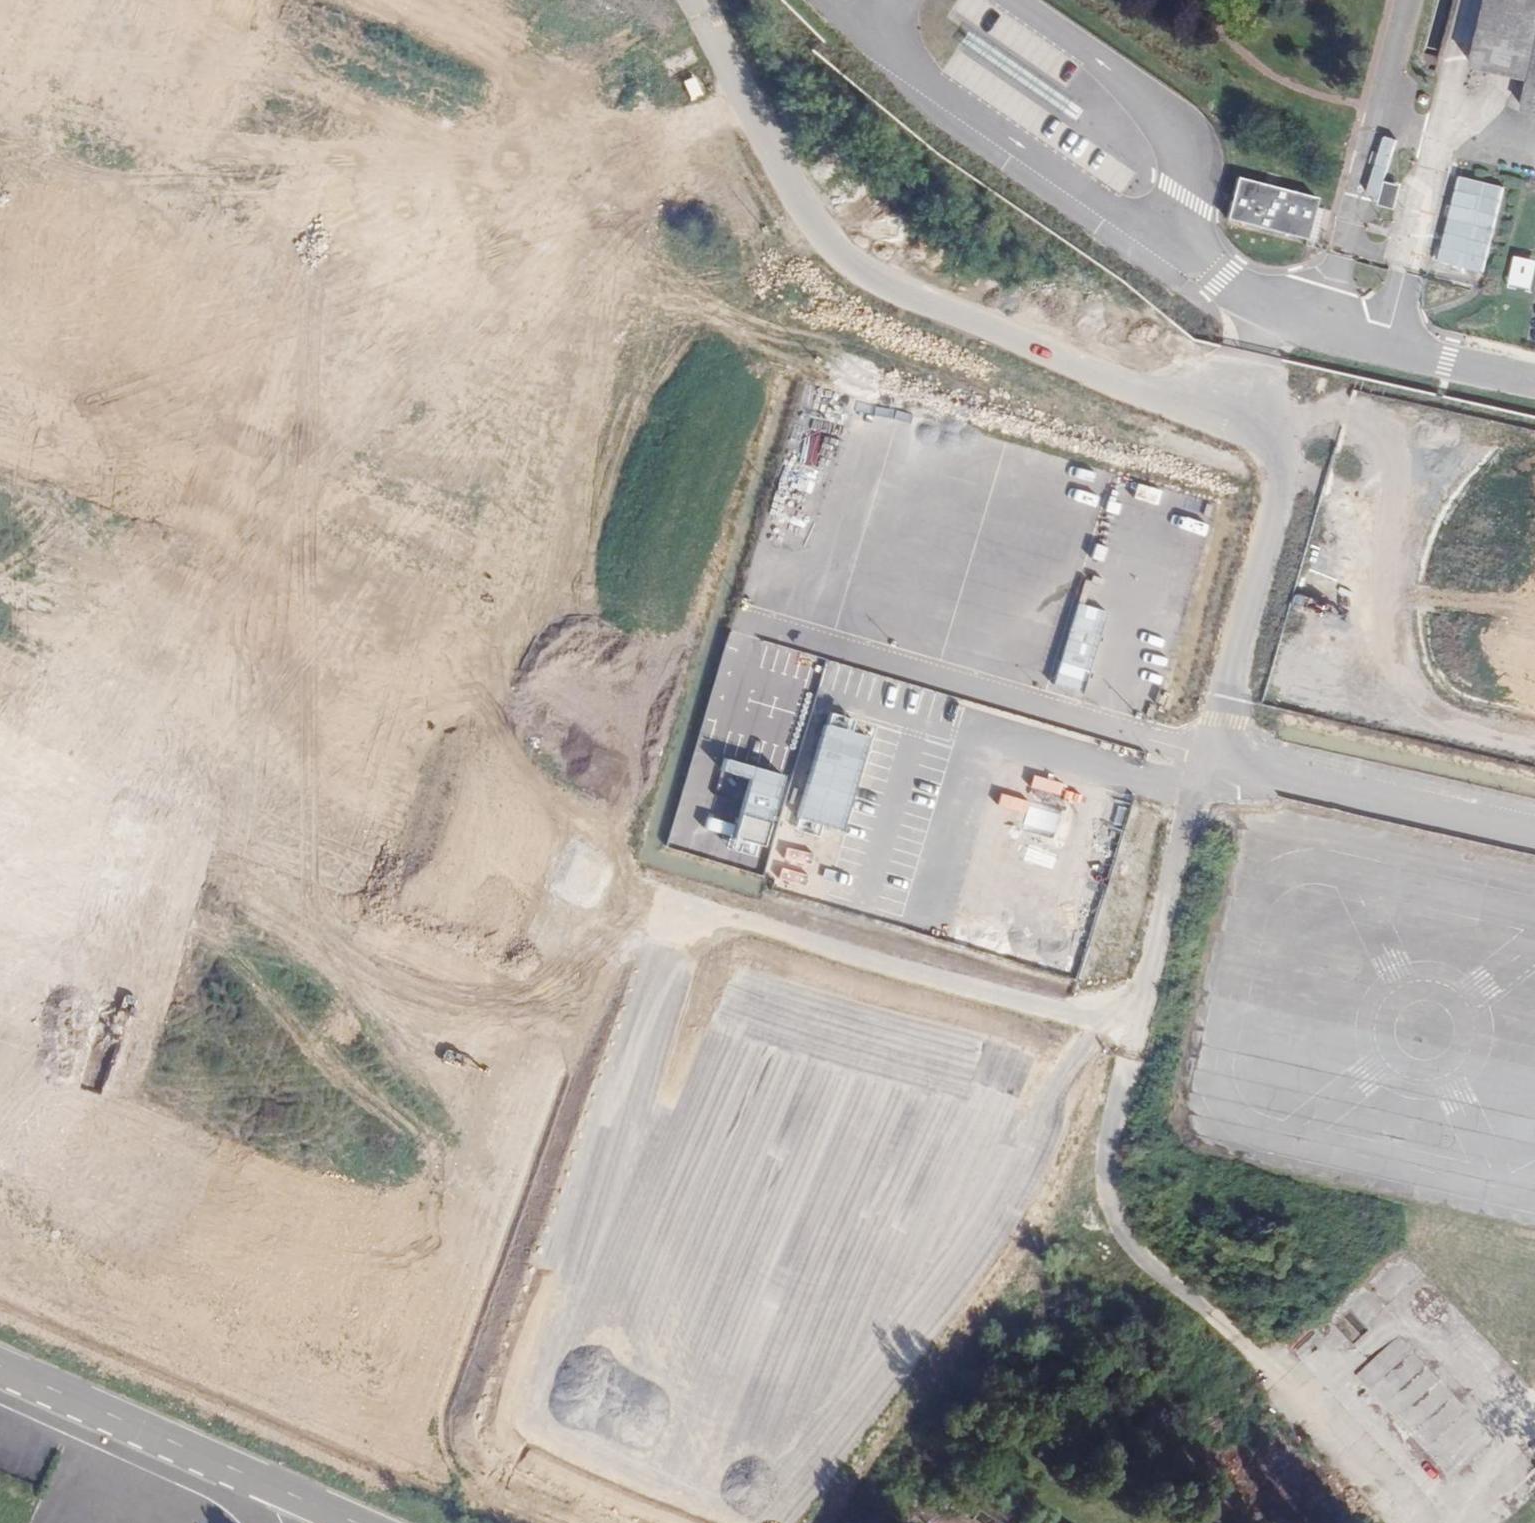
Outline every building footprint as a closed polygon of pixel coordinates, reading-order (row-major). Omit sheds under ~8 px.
[(1475,68),(1531,82),(1525,111),(1534,113),(1534,0),(1490,0),(1475,68)] [(1226,219),(1306,239),(1317,198),(1237,177),(1226,219)] [(1395,208),(1400,187),(1386,184),(1382,205),(1395,208)] [(1323,209),(1315,207),(1306,239),(1315,241),(1323,209)] [(758,874),(828,660),(731,630),(666,843),(758,874)] [(1496,1437),(1402,1333),(1358,1374),(1451,1478),(1496,1437)]
